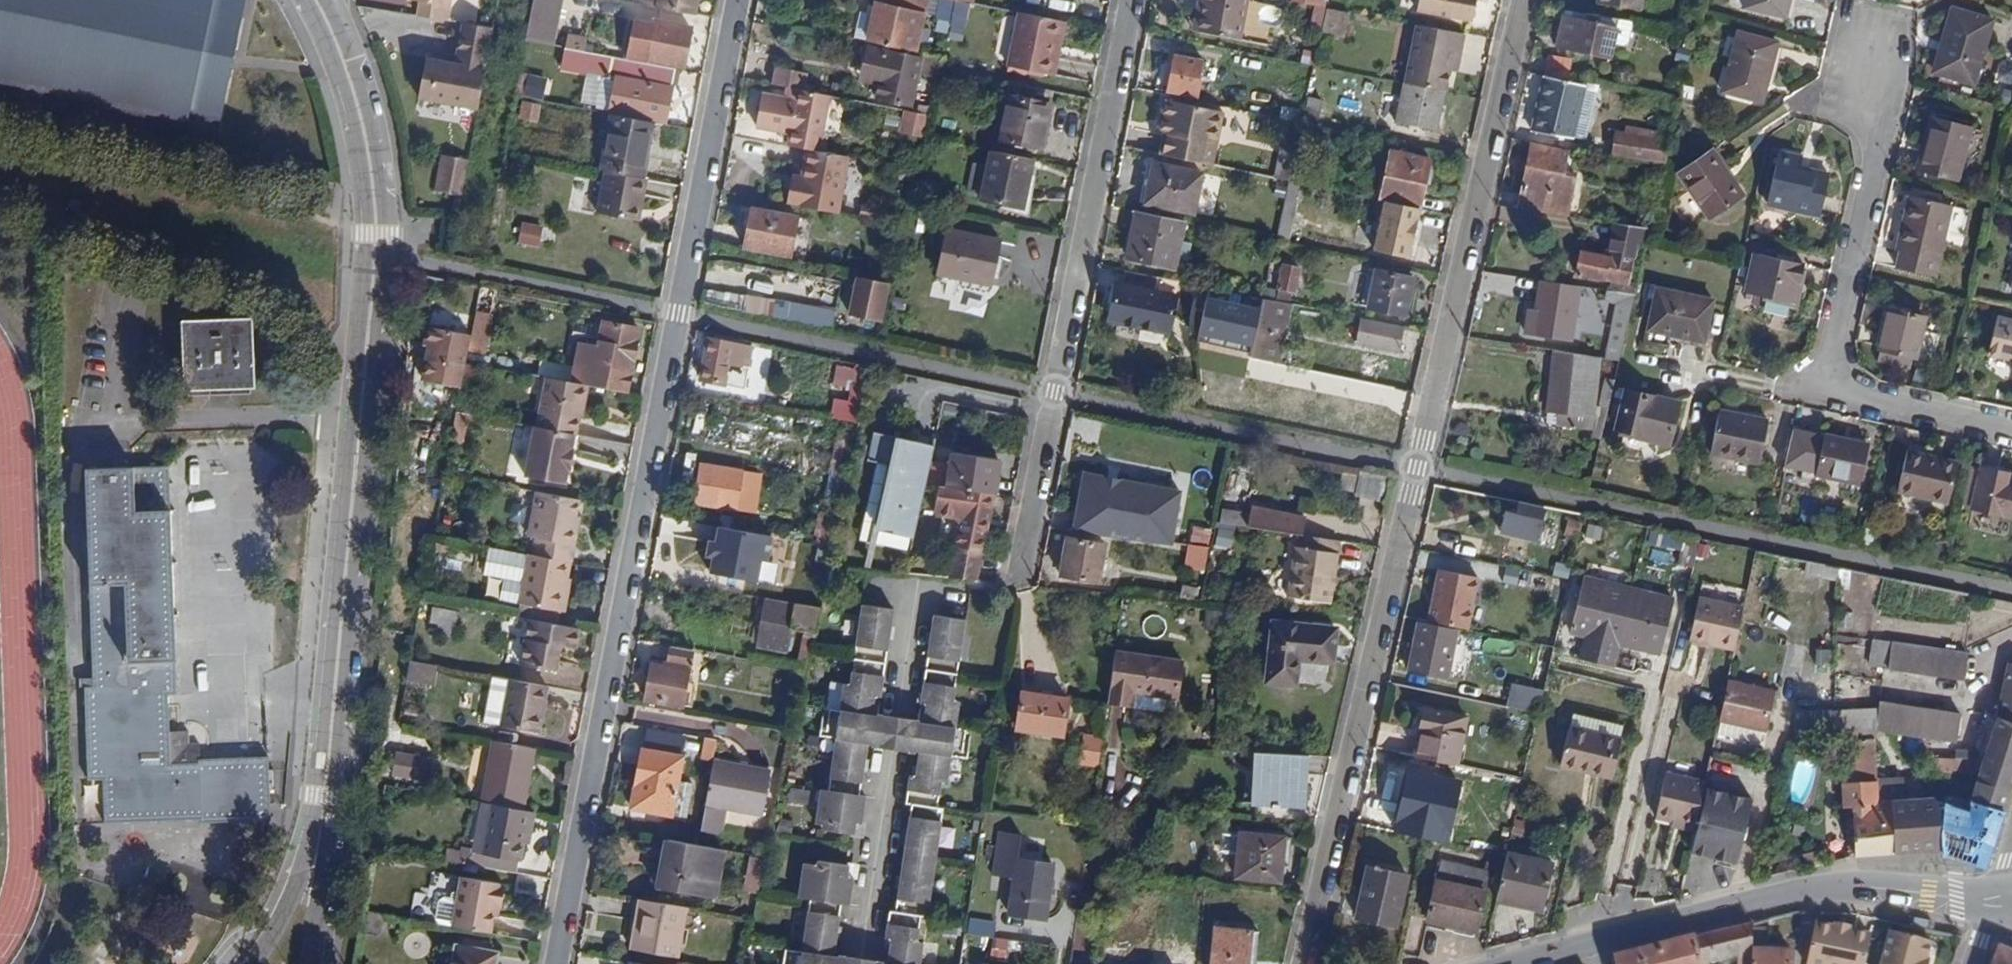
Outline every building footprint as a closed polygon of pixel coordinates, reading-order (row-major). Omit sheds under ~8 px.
[(222,128),(247,0),(0,0),(0,106),(186,144),(191,122),(222,128)] [(555,47),(562,0),(534,0),(527,42),(555,47)] [(696,15),(698,0),(635,0),(635,4),(696,15)] [(918,50),(926,7),(927,0),(873,0),(872,5),(877,6),(870,41),(918,50)] [(938,9),(940,0),(927,0),(926,7),(938,9)] [(951,19),(955,1),(947,0),(940,0),(938,9),(937,17),(951,19)] [(1251,44),(1259,5),(1253,4),(1246,2),(1247,0),(1204,0),(1203,3),(1198,33),(1251,44)] [(1321,8),(1322,0),(1312,0),(1311,6),(1321,8)] [(1417,11),(1472,20),(1475,0),(1419,0),(1417,11)] [(1641,10),(1642,0),(1599,0),(1598,2),(1641,10)] [(1783,16),(1787,0),(1748,0),(1746,7),(1783,16)] [(449,7),(419,2),(417,16),(447,21),(449,7)] [(1192,32),(1198,33),(1203,3),(1197,3),(1192,32)] [(1279,28),(1286,11),(1265,3),(1258,20),(1279,28)] [(1346,26),(1342,26),(1344,12),(1325,9),(1320,32),(1345,37),(1346,26)] [(1935,72),(1974,84),(1992,22),(1953,10),(1935,72)] [(1055,77),(1065,22),(1018,13),(1017,18),(1007,17),(1001,20),(995,55),(999,61),(1008,62),(1007,67),(1055,77)] [(1559,47),(1611,58),(1614,43),(1625,45),(1629,42),(1633,22),(1585,14),(1584,21),(1565,17),(1559,47)] [(646,60),(683,67),(690,28),(654,21),(653,24),(633,20),(625,60),(646,64),(646,60)] [(481,97),(492,28),(463,23),(457,64),(426,59),(421,88),(481,97)] [(1451,62),(1459,64),(1464,34),(1416,25),(1406,85),(1445,93),(1450,71),(1451,62)] [(569,34),(566,45),(595,52),(598,41),(569,34)] [(1724,92),(1762,102),(1776,44),(1739,34),(1724,92)] [(877,101),(912,107),(920,60),(867,48),(862,76),(881,79),(880,85),(877,101)] [(597,107),(666,120),(676,70),(646,64),(625,60),(566,49),(562,69),(602,77),(597,107)] [(1202,80),(1199,80),(1203,60),(1174,54),(1167,91),(1198,97),(1202,80)] [(1570,75),(1571,56),(1549,55),(1548,74),(1570,75)] [(939,77),(940,70),(942,58),(927,56),(924,74),(939,77)] [(1450,71),(1458,72),(1459,64),(1451,62),(1450,71)] [(792,89),(804,92),(807,76),(776,70),(773,86),(792,89)] [(543,99),(548,77),(526,72),(521,93),(543,99)] [(1572,141),(1573,136),(1584,89),(1585,86),(1551,77),(1528,74),(1517,127),(1535,130),(1534,132),(1572,141)] [(861,82),(880,85),(881,79),(862,76),(861,82)] [(1396,122),(1438,130),(1445,93),(1406,85),(1403,84),(1396,122)] [(790,100),(763,95),(757,127),(792,134),(790,146),(807,149),(819,151),(830,97),(804,92),(792,89),(790,100)] [(1573,136),(1588,140),(1598,93),(1584,89),(1573,136)] [(1002,140),(1041,148),(1049,104),(1010,96),(1002,140)] [(1317,127),(1341,132),(1343,117),(1320,113),(1322,100),(1310,98),(1306,120),(1317,122),(1317,127)] [(1164,156),(1216,167),(1227,114),(1165,101),(1159,133),(1168,135),(1164,156)] [(522,121),(539,124),(542,107),(525,104),(522,121)] [(645,142),(648,143),(652,121),(613,113),(603,169),(608,170),(639,176),(645,142)] [(1919,168),(1957,178),(1969,130),(1936,120),(1928,151),(1923,150),(1919,168)] [(1342,138),(1343,133),(1341,132),(1317,127),(1310,126),(1309,133),(1342,138)] [(1623,156),(1665,163),(1670,141),(1626,134),(1623,156)] [(1276,179),(1289,182),(1296,150),(1282,147),(1276,179)] [(1521,210),(1569,217),(1577,176),(1565,173),(1568,153),(1533,147),(1521,210)] [(1386,202),(1420,209),(1429,160),(1368,148),(1364,170),(1387,175),(1382,201),(1386,202)] [(785,204),(837,213),(847,156),(819,151),(807,149),(801,178),(800,187),(789,185),(785,204)] [(982,200),(1023,208),(1033,158),(992,150),(988,167),(983,193),(982,200)] [(1711,216),(1742,195),(1713,152),(1681,173),(1711,216)] [(1770,204),(1820,215),(1828,175),(1798,169),(1800,158),(1780,153),(1770,204)] [(469,161),(441,156),(435,190),(463,195),(469,161)] [(970,191),(983,193),(988,167),(975,164),(970,191)] [(1147,203),(1194,213),(1202,173),(1154,165),(1147,203)] [(636,206),(641,207),(646,178),(639,176),(608,170),(599,212),(632,219),(636,206)] [(789,185),(800,187),(801,178),(790,176),(789,185)] [(1276,241),(1288,243),(1299,184),(1289,182),(1276,241)] [(1898,268),(1935,277),(1950,206),(1911,197),(1899,250),(1902,251),(1898,268)] [(1376,250),(1410,257),(1420,209),(1386,202),(1376,250)] [(632,219),(638,220),(641,207),(636,206),(632,219)] [(744,247),(790,256),(797,218),(752,210),(744,247)] [(1174,268),(1180,241),(1184,222),(1137,212),(1127,258),(1174,268)] [(82,225),(84,222),(83,215),(77,213),(71,217),(70,222),(82,225)] [(1635,245),(1646,246),(1650,228),(1616,223),(1610,258),(1581,252),(1580,256),(1576,255),(1573,269),(1578,270),(1577,273),(1613,281),(1612,291),(1627,293),(1628,284),(1635,245)] [(539,244),(559,248),(561,233),(543,229),(539,244)] [(939,274),(990,284),(999,241),(948,230),(939,274)] [(1174,268),(1186,270),(1191,244),(1180,241),(1174,268)] [(1747,293),(1796,305),(1804,267),(1755,255),(1747,293)] [(1290,292),(1294,292),(1298,270),(1284,268),(1280,290),(1290,292)] [(1370,308),(1406,315),(1413,279),(1377,271),(1370,308)] [(850,316),(881,321),(888,285),(858,279),(850,316)] [(1528,334),(1572,339),(1579,286),(1543,280),(1539,311),(1531,310),(1528,334)] [(1627,293),(1635,294),(1637,285),(1628,284),(1627,293)] [(1111,320),(1168,333),(1175,296),(1118,285),(1111,320)] [(469,350),(483,352),(495,290),(481,287),(471,337),(469,350)] [(1264,299),(1278,302),(1280,290),(1267,287),(1264,299)] [(1201,341),(1253,352),(1264,299),(1211,288),(1201,341)] [(1278,302),(1288,304),(1290,292),(1280,290),(1278,302)] [(1619,361),(1621,355),(1635,294),(1627,293),(1612,291),(1609,290),(1607,301),(1619,303),(1608,359),(1619,361)] [(1680,337),(1705,341),(1712,300),(1658,290),(1652,328),(1681,333),(1680,337)] [(746,294),(744,308),(834,323),(836,309),(746,294)] [(1294,351),(1285,350),(1294,305),(1288,304),(1278,302),(1264,299),(1253,352),(1252,358),(1291,367),(1294,351)] [(1879,348),(1916,357),(1924,320),(1887,311),(1879,348)] [(185,391),(256,388),(253,318),(182,322),(185,391)] [(1354,343),(1398,352),(1403,328),(1359,319),(1354,343)] [(1997,319),(1990,354),(2011,359),(2011,323),(1997,319)] [(592,386),(627,392),(639,329),(603,322),(599,346),(594,345),(591,364),(596,365),(592,386)] [(425,347),(434,348),(437,330),(429,328),(425,347)] [(427,382),(461,389),(467,360),(469,350),(471,337),(437,330),(434,348),(431,360),(427,382)] [(724,384),(740,388),(748,347),(709,340),(701,382),(724,387),(724,384)] [(577,361),(591,364),(594,345),(581,342),(577,361)] [(1565,425),(1592,431),(1599,358),(1556,351),(1550,411),(1559,412),(1566,412),(1565,425)] [(853,385),(870,388),(874,368),(857,365),(853,385)] [(574,435),(576,435),(587,385),(550,377),(540,428),(574,435)] [(831,419),(862,425),(870,388),(853,385),(850,403),(835,401),(831,419)] [(1617,433),(1669,445),(1679,404),(1627,391),(1617,433)] [(1711,454),(1760,464),(1768,421),(1719,412),(1711,454)] [(574,450),(572,450),(574,435),(540,428),(537,427),(526,479),(565,487),(568,470),(571,470),(574,450)] [(930,464),(934,446),(875,432),(868,461),(879,463),(862,537),(911,548),(926,483),(930,464)] [(1818,474),(1861,483),(1869,445),(1826,437),(1818,474)] [(1899,491),(1950,503),(1958,463),(1908,452),(1899,491)] [(941,486),(948,487),(993,494),(995,495),(1000,461),(952,454),(951,467),(930,464),(926,483),(941,486)] [(696,502),(737,509),(743,472),(702,465),(696,502)] [(198,764),(170,764),(168,696),(176,696),(169,467),(85,470),(92,677),(79,677),(79,687),(84,687),(88,781),(102,780),(104,823),(200,820),(201,824),(270,821),(268,757),(198,760),(198,764)] [(1983,468),(1982,471),(2011,477),(2011,474),(1983,468)] [(2011,483),(2011,481),(2011,477),(1982,471),(1974,508),(2011,516),(2011,483)] [(1185,489),(1085,472),(1076,526),(1176,544),(1185,489)] [(1343,476),(1343,495),(1385,495),(1385,476),(1343,476)] [(993,499),(993,494),(948,487),(941,486),(941,490),(993,499)] [(952,578),(977,580),(993,499),(941,490),(937,513),(957,517),(962,525),(952,578)] [(572,563),(573,563),(579,530),(575,529),(580,502),(539,493),(530,538),(538,539),(535,556),(572,563)] [(1505,531),(1538,538),(1542,518),(1548,519),(1549,511),(1521,506),(1520,515),(1507,513),(1505,531)] [(1221,524),(1246,528),(1248,513),(1223,509),(1221,524)] [(1302,536),(1304,519),(1251,511),(1249,528),(1298,536),(1302,536)] [(767,535),(718,527),(710,574),(759,583),(767,535)] [(1189,544),(1207,547),(1208,532),(1191,529),(1189,544)] [(1683,549),(1685,533),(1651,530),(1649,545),(1683,549)] [(1289,598),(1331,602),(1339,542),(1302,536),(1298,536),(1289,598)] [(1062,576),(1098,582),(1104,545),(1068,539),(1062,576)] [(1208,563),(1220,565),(1221,551),(1211,549),(1208,563)] [(562,611),(563,611),(569,579),(572,563),(535,556),(530,555),(527,581),(505,578),(502,600),(523,604),(562,611)] [(1453,625),(1470,628),(1481,577),(1441,569),(1430,620),(1453,625)] [(1542,595),(1546,576),(1524,571),(1520,590),(1542,595)] [(1619,644),(1659,653),(1672,599),(1586,578),(1586,581),(1575,579),(1562,628),(1572,630),(1572,633),(1587,637),(1582,660),(1614,668),(1619,644)] [(563,611),(567,612),(574,580),(569,579),(563,611)] [(1183,599),(1197,601),(1198,590),(1184,588),(1183,599)] [(1691,640),(1734,650),(1743,608),(1700,598),(1691,640)] [(805,632),(816,634),(822,609),(820,609),(803,606),(765,599),(757,648),(787,653),(791,630),(793,620),(806,622),(805,632)] [(535,620),(559,624),(562,611),(523,604),(521,617),(531,619),(535,620)] [(868,795),(862,794),(870,742),(874,711),(876,695),(884,696),(896,609),(865,604),(854,684),(847,683),(843,708),(842,715),(839,737),(832,789),(824,788),(819,822),(826,822),(826,828),(853,832),(856,832),(858,821),(864,822),(868,795)] [(438,636),(456,637),(459,611),(426,607),(425,616),(431,617),(430,624),(439,625),(438,636)] [(929,914),(945,806),(939,805),(943,780),(950,781),(953,755),(956,733),(957,726),(961,699),(956,699),(967,619),(936,615),(923,702),(929,702),(926,720),(922,750),(920,765),(918,776),(913,775),(911,775),(908,801),(914,802),(897,910),(891,909),(887,935),(893,936),(891,946),(889,962),(889,963),(921,963),(925,940),(920,940),(923,913),(929,914)] [(1410,672),(1448,680),(1459,632),(1452,631),(1453,625),(1430,620),(1421,618),(1410,672)] [(560,652),(552,651),(553,645),(531,641),(535,620),(531,619),(523,662),(557,669),(560,652)] [(562,645),(577,648),(581,628),(559,624),(535,620),(531,641),(553,645),(552,651),(560,652),(562,645)] [(791,630),(805,632),(806,622),(793,620),(791,630)] [(1268,683),(1297,685),(1299,660),(1333,662),(1337,627),(1273,621),(1268,683)] [(430,624),(438,636),(439,625),(430,624)] [(796,670),(808,672),(816,634),(805,632),(796,670)] [(1892,666),(1967,678),(1970,651),(1896,640),(1892,666)] [(1842,663),(1865,662),(1864,643),(1841,644),(1842,663)] [(680,661),(689,663),(691,651),(670,647),(667,662),(680,664),(680,661)] [(1134,693),(1177,699),(1182,662),(1116,653),(1109,702),(1133,705),(1134,693)] [(406,682),(435,687),(440,667),(409,661),(406,682)] [(645,699),(690,708),(694,685),(686,684),(689,663),(680,661),(680,664),(667,662),(666,667),(651,664),(645,699)] [(2005,811),(2011,788),(2011,661),(2010,661),(2001,708),(1985,761),(1981,773),(1973,800),(2005,811)] [(792,687),(804,690),(808,672),(796,670),(792,687)] [(483,723),(537,733),(546,687),(492,677),(483,723)] [(1762,731),(1766,732),(1774,692),(1731,682),(1720,732),(1760,741),(1762,731)] [(1509,707),(1539,714),(1544,691),(1514,684),(1509,707)] [(1018,729),(1062,736),(1067,700),(1023,693),(1018,729)] [(1881,731),(1956,742),(1960,715),(1885,704),(1881,731)] [(832,713),(842,715),(843,708),(833,707),(832,713)] [(1416,756),(1457,764),(1467,717),(1427,710),(1416,756)] [(875,745),(890,747),(896,715),(874,711),(870,742),(875,742),(875,745)] [(830,735),(839,737),(842,715),(832,713),(830,735)] [(1800,741),(1833,741),(1834,713),(1799,713),(1800,741)] [(916,749),(922,750),(926,720),(896,715),(890,747),(916,751),(916,749)] [(1621,742),(1620,742),(1622,728),(1575,717),(1572,730),(1569,729),(1562,766),(1613,777),(1621,742)] [(1854,741),(1874,740),(1873,729),(1853,730),(1854,741)] [(953,755),(964,756),(967,734),(956,733),(953,755)] [(1103,742),(1085,739),(1081,767),(1099,770),(1103,742)] [(483,803),(524,810),(536,748),(493,740),(481,802),(483,803)] [(702,762),(712,764),(716,742),(706,740),(702,762)] [(1894,801),(1879,802),(1874,740),(1854,741),(1844,741),(1846,781),(1841,782),(1843,809),(1853,808),(1856,856),(1894,854),(1894,801)] [(684,817),(690,786),(677,784),(682,758),(644,751),(633,807),(684,817)] [(394,775),(427,781),(431,759),(397,753),(394,775)] [(1255,804),(1299,806),(1301,785),(1305,786),(1306,756),(1258,753),(1255,804)] [(1920,770),(1981,773),(1985,761),(1933,758),(1920,770)] [(706,808),(763,818),(772,775),(715,765),(706,808)] [(1401,820),(1448,830),(1458,784),(1412,774),(1401,820)] [(1676,821),(1697,826),(1706,783),(1668,774),(1659,817),(1676,821)] [(1695,853),(1739,864),(1754,800),(1710,788),(1695,853)] [(1935,851),(1943,854),(1942,811),(1929,813),(1929,802),(1924,802),(1923,798),(1894,801),(1894,854),(1935,851)] [(471,865),(516,873),(522,843),(525,829),(531,830),(535,812),(524,810),(483,803),(474,852),(471,865)] [(853,835),(866,837),(868,823),(864,822),(858,821),(856,832),(853,832),(853,835)] [(1675,826),(1696,831),(1697,826),(1676,821),(1675,826)] [(522,843),(529,844),(531,830),(525,829),(522,843)] [(1017,861),(1020,861),(1023,835),(999,832),(995,875),(1015,877),(1017,861)] [(1238,878),(1281,883),(1285,837),(1242,833),(1238,878)] [(658,888),(714,899),(724,850),(667,840),(658,888)] [(447,860),(471,865),(474,852),(464,851),(463,853),(449,850),(447,860)] [(1497,899),(1544,910),(1554,863),(1507,853),(1497,899)] [(750,892),(758,893),(763,859),(752,858),(749,876),(753,876),(750,892)] [(835,953),(843,901),(853,902),(856,874),(851,873),(852,862),(849,862),(821,858),(821,862),(806,861),(802,895),(811,896),(804,948),(802,963),(834,963),(835,953)] [(856,874),(861,875),(862,860),(849,858),(849,862),(852,862),(851,873),(856,874)] [(1010,913),(1046,919),(1053,866),(1020,861),(1017,861),(1015,877),(1010,913)] [(1429,920),(1477,930),(1490,872),(1442,861),(1429,920)] [(1358,916),(1397,924),(1408,876),(1369,867),(1358,916)] [(499,906),(504,907),(506,887),(500,887),(501,885),(462,877),(459,893),(452,892),(451,899),(443,898),(439,901),(435,918),(439,924),(490,933),(493,917),(495,906),(499,906)] [(635,932),(639,933),(644,902),(635,901),(631,932),(635,932)] [(632,950),(678,958),(686,910),(644,902),(639,933),(635,932),(632,950)] [(1753,951),(1754,923),(1694,937),(1702,963),(1712,963),(1738,958),(1738,963),(1752,963),(1753,951)] [(1872,942),(1856,938),(1857,934),(1818,925),(1810,960),(1812,961),(1812,963),(1866,963),(1872,942)] [(1252,932),(1217,929),(1213,963),(1249,963),(1252,932)] [(1928,959),(1931,942),(1889,931),(1881,963),(1930,963),(1931,959),(1928,959)] [(1694,937),(1616,957),(1618,963),(1702,963),(1694,937)] [(2000,944),(1993,963),(2011,963),(2011,949),(2000,944)] [(497,953),(456,946),(453,963),(495,963),(497,953)] [(804,948),(794,946),(792,963),(802,963),(804,948)] [(852,953),(841,951),(841,954),(835,953),(834,963),(850,963),(852,953)] [(1792,953),(1753,951),(1752,963),(1791,963),(1792,953)] [(852,953),(850,963),(889,963),(889,962),(884,961),(885,957),(852,953)]
